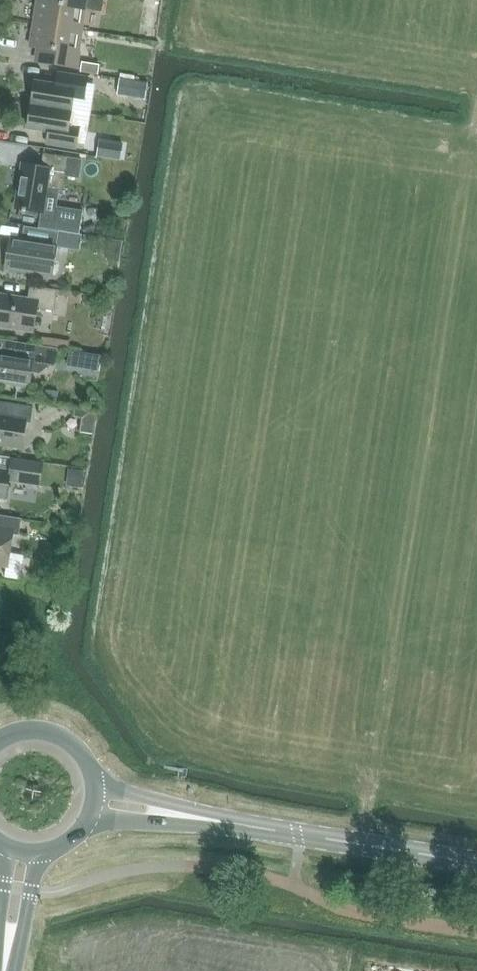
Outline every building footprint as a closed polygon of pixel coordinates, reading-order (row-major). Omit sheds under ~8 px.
[(35,23),(75,29),(78,7),(86,8),(87,0),(55,0),(55,2),(44,0),(39,0),(35,23)] [(71,52),(75,29),(35,23),(31,47),(47,49),(45,63),(76,68),(79,53),(71,52)] [(90,47),(88,58),(106,62),(108,51),(90,47)] [(36,82),(32,105),(71,112),(74,98),(84,99),(87,78),(59,73),(57,85),(36,82)] [(140,81),(119,78),(116,95),(137,98),(140,81)] [(69,126),(71,112),(32,105),(28,129),(49,132),(47,144),(76,149),(79,128),(69,126)] [(101,142),(99,156),(120,160),(122,146),(101,142)] [(22,164),(15,208),(42,213),(41,219),(40,227),(78,233),(82,212),(55,207),(58,190),(62,191),(64,175),(77,177),(80,160),(67,158),(43,154),(41,167),(22,164)] [(56,246),(58,232),(24,227),(22,241),(10,239),(6,268),(52,276),(56,246)] [(57,290),(30,286),(28,299),(1,295),(0,303),(0,327),(33,332),(37,308),(54,311),(57,296),(67,297),(66,302),(80,304),(82,294),(57,290)] [(70,342),(41,337),(40,345),(69,349),(70,342)] [(32,369),(43,371),(53,363),(56,348),(8,340),(6,355),(0,354),(0,383),(29,387),(32,369)] [(72,352),(69,365),(98,370),(99,357),(72,352)] [(22,448),(26,422),(31,423),(33,407),(0,402),(0,444),(22,448)] [(43,463),(12,458),(10,472),(0,470),(0,498),(6,499),(9,481),(39,486),(43,463)] [(8,567),(13,535),(19,536),(22,519),(0,516),(0,566),(8,567)]
